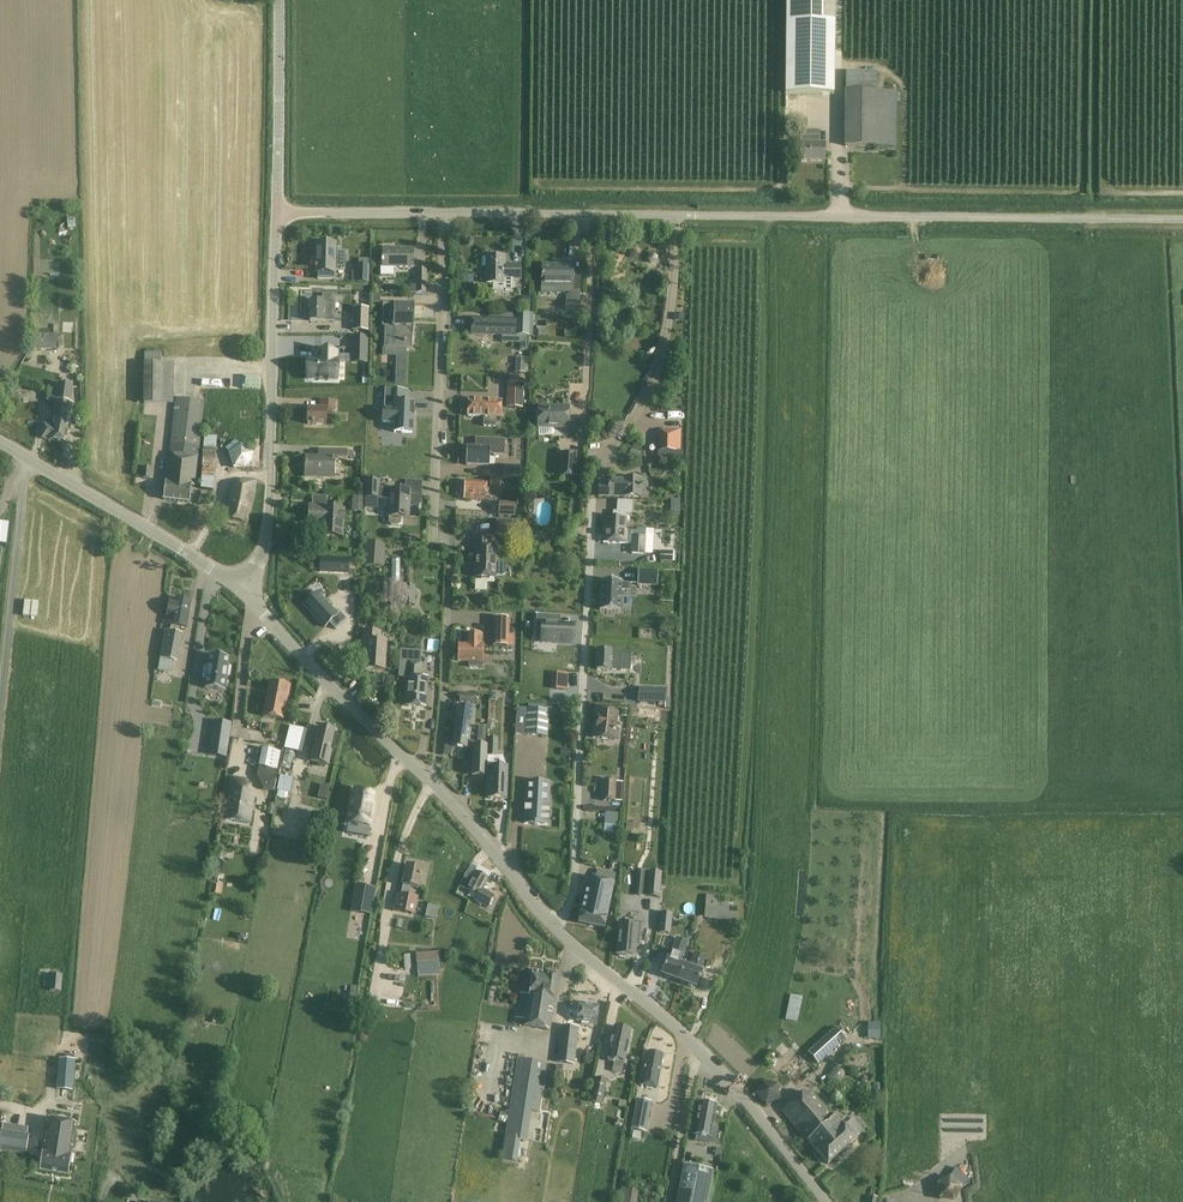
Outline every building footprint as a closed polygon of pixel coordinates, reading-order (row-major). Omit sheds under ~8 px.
[(786,22),(822,23),(823,0),(786,0),(786,22)] [(833,96),(834,23),(822,23),(786,22),(785,95),(833,96)] [(845,70),(844,91),(876,91),(876,71),(845,70)] [(883,147),(884,91),(876,91),(844,91),(844,147),(883,147)] [(825,144),(819,144),(820,130),(801,130),(800,144),(801,162),(825,162),(825,144)] [(68,229),(76,229),(74,209),(66,209),(67,214),(64,215),(65,226),(67,226),(68,229)] [(351,268),(352,256),(335,256),(335,244),(316,243),(316,273),(319,273),(319,279),(335,279),(335,273),(335,268),(351,268)] [(413,249),(383,249),(383,268),(413,268),(413,249)] [(486,284),(503,284),(503,290),(513,290),(514,280),(520,280),(520,265),(505,265),(505,257),(486,256),(486,284)] [(369,284),(370,265),(354,265),(354,272),(352,272),(352,284),(369,284)] [(542,286),(572,287),(572,291),(571,291),(571,293),(566,296),(566,301),(565,301),(565,310),(580,311),(580,270),(572,270),(572,266),(542,266),(542,286)] [(410,293),(426,293),(426,267),(417,267),(417,281),(410,281),(410,293)] [(309,321),(323,321),(332,322),(333,312),(323,312),(324,302),(310,301),(309,321)] [(413,349),(413,329),(414,329),(414,325),(412,325),(412,321),(413,321),(414,304),(398,303),(399,305),(383,305),(383,327),(385,327),(384,348),(413,349)] [(369,332),(369,309),(352,308),(352,331),(369,332)] [(515,313),(515,320),(471,319),(471,335),(525,336),(524,349),(528,349),(530,313),(515,313)] [(34,335),(34,350),(59,350),(59,335),(34,335)] [(351,356),(367,356),(368,338),(352,338),(351,356)] [(308,360),(308,379),(337,379),(337,360),(335,360),(335,351),(318,351),(318,360),(308,360)] [(145,364),(161,364),(161,353),(144,352),(145,364)] [(515,373),(527,374),(528,359),(515,358),(515,373)] [(260,386),(260,377),(238,377),(238,387),(260,386)] [(405,386),(405,378),(396,378),(396,386),(405,386)] [(50,380),(48,389),(56,391),(55,403),(54,412),(52,426),(52,428),(61,429),(62,426),(69,427),(70,414),(69,413),(72,393),(66,392),(68,382),(50,380)] [(507,384),(507,408),(523,409),(524,384),(507,384)] [(56,391),(48,389),(47,389),(46,402),(55,403),(56,391)] [(413,403),(407,403),(408,391),(385,390),(384,403),(395,404),(394,409),(382,409),(381,424),(394,424),(394,433),(412,433),(413,403)] [(194,485),(197,458),(203,401),(175,398),(169,454),(172,454),(171,463),(167,463),(165,483),(163,500),(189,503),(192,485),(194,485)] [(326,425),(326,419),(335,419),(335,401),(319,400),(319,409),(307,409),(307,424),(326,425)] [(502,402),(486,401),(468,400),(467,416),(484,417),(483,426),(495,427),(495,417),(501,417),(502,402)] [(566,432),(576,432),(576,418),(567,418),(567,407),(537,407),(537,428),(566,428),(566,432)] [(52,428),(52,426),(43,424),(42,439),(67,443),(69,427),(62,426),(61,429),(52,428)] [(663,431),(660,431),(659,452),(680,453),(681,430),(663,429),(663,431)] [(205,435),(202,465),(215,466),(218,437),(205,435)] [(505,456),(505,440),(475,439),(475,448),(466,448),(466,465),(489,466),(490,453),(493,453),(493,456),(505,456)] [(228,454),(233,470),(249,469),(254,454),(241,445),(228,454)] [(333,456),(346,456),(346,458),(354,458),(354,451),(319,451),(319,458),(306,458),(306,477),(333,477),(333,456)] [(559,477),(575,478),(577,454),(561,453),(559,477)] [(520,467),(503,466),(503,476),(519,477),(520,467)] [(150,478),(151,467),(142,467),(141,478),(150,478)] [(490,478),(490,487),(500,488),(501,479),(490,478)] [(239,484),(231,488),(224,519),(247,524),(255,482),(242,479),(239,484)] [(642,480),(627,480),(609,479),(609,485),(599,485),(598,496),(641,497),(642,480)] [(379,499),(379,498),(380,480),(365,480),(364,498),(379,499)] [(486,501),(486,498),(486,497),(487,497),(487,482),(464,481),(463,500),(486,501)] [(420,494),(405,493),(405,490),(385,489),(384,497),(389,497),(388,515),(389,515),(388,524),(391,526),(398,526),(401,524),(401,516),(407,516),(407,506),(416,506),(420,503),(420,494)] [(354,511),(362,512),(363,497),(355,497),(354,511)] [(498,503),(497,516),(515,517),(515,503),(498,503)] [(343,538),(345,511),(327,510),(327,507),(309,506),(308,523),(319,523),(320,519),(326,519),(325,536),(343,538)] [(603,518),(603,529),(626,529),(627,512),(617,512),(616,518),(603,518)] [(521,536),(521,520),(496,520),(495,536),(521,536)] [(0,525),(0,547),(6,547),(9,526),(0,525)] [(626,538),(626,529),(603,529),(603,542),(626,543),(626,544),(631,544),(631,554),(644,555),(645,537),(632,537),(632,539),(626,538)] [(504,563),(496,562),(497,548),(489,547),(489,537),(474,536),(474,550),(475,550),(474,577),(496,578),(496,576),(503,577),(505,574),(506,566),(504,563)] [(363,567),(384,568),(385,543),(364,542),(363,567)] [(662,560),(677,561),(677,551),(662,550),(662,560)] [(319,572),(348,574),(348,560),(320,558),(319,572)] [(392,560),(392,581),(401,580),(400,560),(392,560)] [(656,586),(657,571),(638,571),(637,585),(656,586)] [(601,581),(599,610),(620,611),(621,591),(630,591),(630,584),(621,583),(621,582),(601,581)] [(414,606),(415,586),(404,586),(403,605),(414,606)] [(346,620),(344,618),(348,614),(344,609),(337,615),(316,593),(304,605),(321,624),(323,623),(326,626),(330,623),(336,630),(346,620)] [(191,601),(176,598),(175,601),(169,600),(166,616),(172,617),(169,632),(165,631),(160,659),(174,661),(180,627),(186,628),(191,601)] [(420,619),(411,619),(411,613),(404,612),(403,626),(420,627),(420,619)] [(536,615),(536,630),(541,630),(541,641),(574,643),(575,625),(552,624),(553,616),(536,615)] [(494,618),(493,646),(508,646),(509,619),(494,618)] [(365,669),(384,670),(386,642),(379,641),(380,632),(364,631),(363,641),(367,641),(365,669)] [(482,667),(482,662),(483,662),(483,645),(482,645),(482,636),(466,635),(466,645),(459,645),(459,661),(469,661),(469,666),(482,667)] [(421,652),(400,651),(399,677),(408,678),(406,706),(425,707),(427,678),(420,678),(421,652)] [(596,670),(630,671),(631,653),(611,652),(597,651),(596,670)] [(230,676),(231,667),(228,667),(229,658),(210,655),(207,672),(204,672),(203,679),(206,679),(205,688),(224,691),(226,675),(230,676)] [(158,671),(157,681),(170,682),(170,672),(158,671)] [(553,674),(552,689),(567,690),(568,675),(553,674)] [(288,699),(290,685),(270,681),(263,716),(283,720),(287,698),(288,699)] [(638,702),(667,703),(667,689),(638,688),(638,702)] [(459,694),(459,702),(476,703),(476,695),(459,694)] [(472,708),(457,706),(452,747),(468,749),(470,730),(465,729),(466,722),(470,723),(472,708)] [(528,710),(526,735),(546,736),(548,711),(528,710)] [(595,711),(592,738),(617,741),(618,730),(615,729),(617,713),(595,711)] [(335,730),(319,726),(314,748),(312,747),(309,761),(318,763),(319,766),(325,767),(327,765),(329,766),(332,751),(330,751),(335,730)] [(478,730),(477,741),(487,741),(488,731),(478,730)] [(273,732),(271,745),(285,747),(287,734),(273,732)] [(298,752),(302,735),(290,732),(286,749),(298,752)] [(488,738),(487,756),(497,757),(498,739),(488,738)] [(229,745),(212,742),(210,757),(227,760),(229,745)] [(487,745),(473,745),(472,776),(486,776),(486,761),(487,745)] [(259,768),(258,776),(274,780),(276,771),(280,752),(262,749),(258,768),(259,768)] [(489,799),(506,800),(507,766),(490,766),(489,799)] [(277,791),(290,794),(293,779),(281,777),(277,791)] [(231,779),(224,820),(248,824),(253,796),(251,793),(243,792),(245,781),(231,779)] [(602,781),(601,801),(613,801),(614,782),(602,781)] [(550,784),(527,783),(525,807),(524,807),(525,807),(524,812),(524,813),(525,813),(524,824),(534,824),(534,825),(537,826),(537,824),(547,825),(548,822),(549,822),(548,821),(548,818),(549,818),(549,817),(548,817),(548,815),(549,815),(549,814),(549,810),(548,810),(550,784)] [(330,798),(332,785),(322,784),(321,797),(330,798)] [(374,794),(354,790),(352,801),(350,801),(349,810),(350,810),(348,822),(361,825),(359,835),(368,837),(372,814),(370,813),(374,794)] [(616,825),(604,824),(604,833),(616,834),(616,825)] [(409,895),(410,888),(419,890),(423,868),(406,865),(402,886),(401,894),(397,893),(393,911),(415,916),(419,897),(409,895)] [(459,885),(477,896),(474,902),(488,908),(492,899),(480,893),(488,878),(491,873),(479,867),(472,878),(465,874),(459,885)] [(641,872),(640,884),(647,885),(647,896),(659,897),(661,873),(641,872)] [(586,889),(578,923),(603,928),(613,883),(595,879),(592,890),(586,889)] [(374,894),(354,890),(351,905),(362,907),(360,917),(369,918),(374,894)] [(635,913),(635,891),(619,891),(619,913),(635,913)] [(706,895),(704,919),(736,922),(737,908),(735,908),(736,901),(718,900),(718,896),(706,895)] [(430,903),(427,917),(439,919),(442,905),(430,903)] [(660,926),(671,927),(673,916),(662,914),(660,926)] [(639,937),(641,923),(631,922),(630,926),(620,925),(617,954),(619,955),(619,957),(626,957),(626,955),(634,956),(636,937),(639,937)] [(670,978),(679,981),(684,965),(679,964),(687,942),(676,938),(668,960),(667,959),(661,975),(665,976),(665,978),(669,979),(670,978)] [(415,955),(416,964),(439,962),(438,952),(415,955)] [(400,956),(404,969),(414,966),(410,953),(400,956)] [(689,967),(684,965),(679,981),(688,984),(688,986),(692,987),(694,986),(696,987),(702,972),(701,971),(706,957),(694,953),(689,967)] [(551,971),(547,974),(533,972),(529,997),(524,1026),(549,1030),(553,1001),(554,1001),(558,976),(555,972),(551,971)] [(50,992),(61,992),(62,975),(51,974),(51,977),(43,976),(42,987),(50,988),(50,992)] [(391,996),(402,986),(397,980),(386,990),(391,996)] [(792,994),(786,1019),(800,1022),(805,997),(792,994)] [(563,1026),(560,1048),(574,1050),(578,1022),(597,1024),(599,1006),(588,1005),(586,1002),(581,1002),(580,1004),(578,1004),(577,1010),(570,1010),(568,1026),(563,1026)] [(871,1022),(871,1039),(884,1039),(884,1023),(871,1022)] [(608,1059),(614,1060),(612,1072),(622,1074),(625,1062),(631,1029),(614,1026),(608,1059)] [(847,1039),(835,1027),(807,1052),(819,1065),(847,1039)] [(647,1052),(641,1086),(656,1089),(662,1055),(647,1052)] [(75,1069),(76,1061),(58,1059),(57,1068),(75,1069)] [(516,1163),(525,1111),(539,1113),(546,1063),(517,1059),(505,1136),(501,1161),(516,1163)] [(590,1103),(603,1105),(607,1080),(595,1078),(590,1103)] [(754,1095),(765,1106),(780,1099),(778,1084),(762,1082),(754,1095)] [(815,1151),(827,1165),(856,1139),(856,1138),(863,1132),(852,1119),(850,1122),(846,1117),(841,1121),(836,1115),(834,1117),(811,1091),(807,1097),(802,1093),(786,1107),(787,1107),(781,1112),(807,1141),(815,1150),(815,1151)] [(630,1129),(646,1132),(652,1102),(636,1099),(630,1129)] [(717,1105),(715,1105),(714,1103),(709,1102),(707,1104),(699,1102),(694,1135),(711,1137),(717,1105)] [(76,1124),(48,1120),(43,1151),(42,1151),(39,1171),(69,1176),(72,1156),(71,1156),(76,1124)] [(25,1155),(28,1135),(0,1132),(0,1152),(25,1155)] [(676,1201),(712,1201),(718,1172),(682,1165),(676,1201)] [(935,1183),(938,1200),(953,1201),(955,1201),(963,1187),(970,1182),(955,1167),(950,1175),(935,1183)] [(638,1192),(620,1189),(618,1201),(637,1201),(638,1192)]
